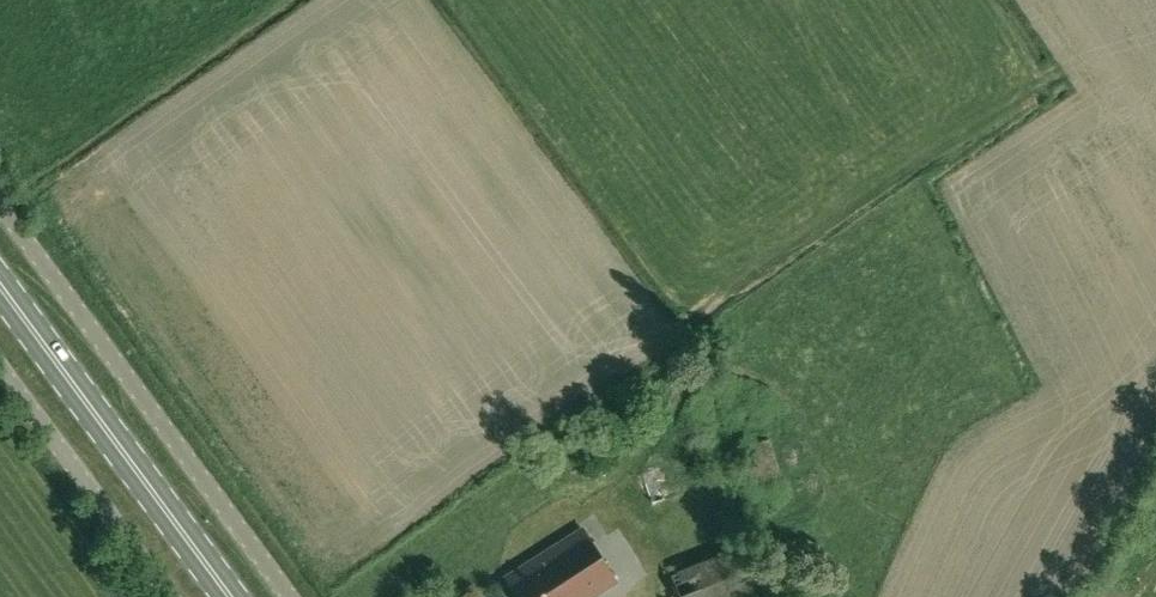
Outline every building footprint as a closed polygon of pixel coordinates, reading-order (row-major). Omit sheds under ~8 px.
[(615,579),(582,527),(505,575),(519,596),(588,596),(615,579)] [(672,575),(656,580),(662,596),(733,596),(753,590),(737,545),(670,570),(672,575)]
